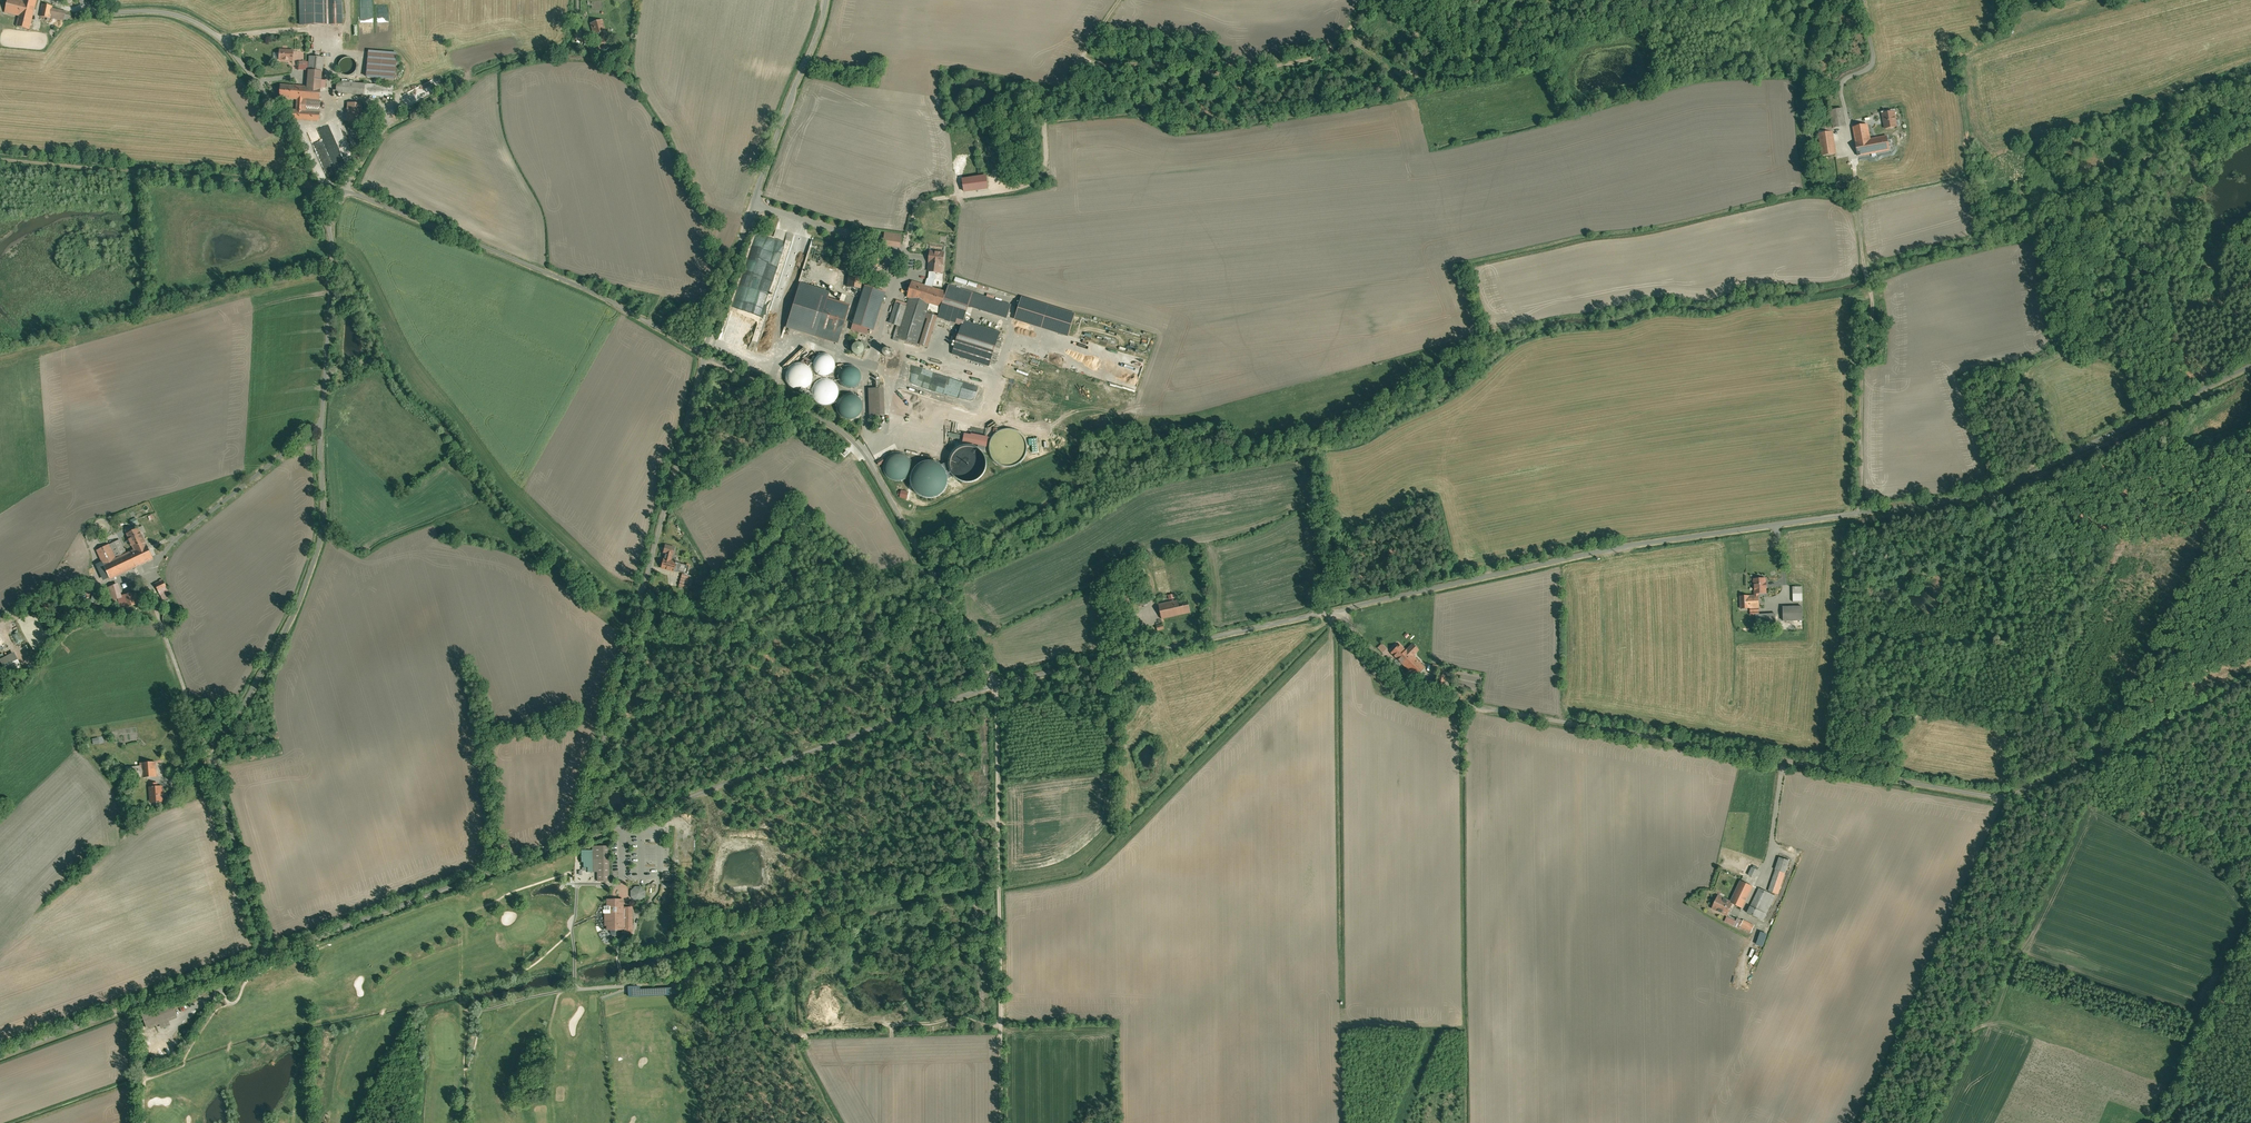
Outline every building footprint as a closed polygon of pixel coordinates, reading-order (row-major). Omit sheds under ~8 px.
[(37,0),(22,0),(22,2),(13,0),(7,0),(3,14),(18,18),(15,28),(29,32),(37,0)] [(304,26),(304,28),(341,27),(340,0),(304,0),(304,26)] [(52,8),(42,6),(39,18),(50,20),(50,19),(63,22),(65,13),(52,10),(52,8)] [(605,37),(601,21),(588,24),(591,38),(599,36),(599,39),(605,37)] [(606,47),(602,42),(595,49),(599,54),(606,47)] [(294,50),(280,50),(279,61),(293,62),(294,50)] [(394,79),(396,52),(367,50),(365,77),(394,79)] [(307,71),(306,87),(280,85),(279,99),(290,100),(296,100),(295,110),(291,110),(287,109),(287,120),(293,120),(319,122),(319,111),(303,110),(304,101),(319,101),(319,98),(324,58),(309,56),(308,62),(307,71)] [(353,65),(351,62),(348,61),(345,60),(341,61),(339,63),(337,66),(337,70),(338,73),(340,76),(343,77),(346,78),(350,77),(352,74),(354,71),(354,68),(353,65)] [(307,71),(308,62),(299,62),(298,71),(307,71)] [(264,77),(265,83),(287,80),(286,74),(264,77)] [(334,84),(334,95),(391,99),(392,87),(363,85),(363,86),(334,84)] [(241,88),(234,92),(246,109),(252,104),(241,88)] [(360,106),(345,105),(345,122),(360,122),(360,118),(360,106)] [(1844,129),(1841,111),(1828,113),(1831,131),(1844,129)] [(1895,112),(1882,114),(1884,129),(1897,127),(1895,112)] [(1867,127),(1852,130),(1857,159),(1864,158),(1888,154),(1886,139),(1869,142),(1867,127)] [(1817,133),(1817,138),(1825,137),(1824,129),(1816,130),(1817,133)] [(1835,158),(1831,136),(1825,137),(1817,138),(1816,138),(1819,153),(1820,160),(1827,159),(1835,158)] [(1864,158),(1857,159),(1859,171),(1866,170),(1864,158)] [(962,178),(964,192),(988,189),(986,175),(962,178)] [(1847,188),(1847,185),(1845,183),(1843,182),(1840,182),(1837,183),(1835,184),(1834,187),(1834,190),(1834,192),(1836,194),(1839,195),(1841,196),(1844,195),(1846,193),(1847,191),(1847,188)] [(904,234),(885,233),(884,244),(903,246),(904,234)] [(852,254),(841,251),(836,269),(848,272),(852,254)] [(943,255),(929,253),(927,266),(928,266),(927,275),(928,275),(935,276),(939,276),(941,267),(942,267),(943,255)] [(875,257),(874,260),(871,259),(869,270),(876,272),(879,258),(875,257)] [(913,273),(913,262),(906,262),(905,262),(904,273),(907,273),(913,273)] [(847,273),(845,289),(860,291),(860,288),(862,275),(847,273)] [(925,285),(912,281),(907,297),(909,298),(930,304),(941,307),(946,291),(933,287),(925,285)] [(962,325),(963,325),(964,321),(969,305),(1008,317),(1011,305),(947,286),(946,291),(941,307),(938,318),(962,325)] [(875,330),(885,295),(861,288),(852,323),(853,324),(869,328),(875,330)] [(737,310),(759,317),(767,294),(761,292),(760,294),(758,293),(758,294),(755,293),(754,296),(756,297),(755,300),(751,299),(751,300),(744,298),(744,300),(741,299),(737,310)] [(838,342),(850,303),(827,296),(815,335),(838,342)] [(1078,313),(1023,296),(1016,320),(1071,337),(1078,313)] [(930,304),(909,298),(907,306),(900,327),(898,326),(895,337),(918,344),(930,304)] [(898,326),(900,327),(907,306),(896,302),(890,324),(898,326)] [(1000,331),(964,321),(963,325),(962,325),(953,354),(990,365),(1000,331)] [(869,328),(853,324),(851,330),(868,334),(869,328)] [(854,354),(856,355),(859,355),(861,353),(863,351),(863,348),(862,346),(860,344),(858,343),(855,343),(853,344),(851,347),(851,349),(852,352),(854,354)] [(835,362),(834,358),(831,355),(827,353),(824,353),(819,354),(816,357),(814,361),(814,365),(815,369),(817,372),(821,374),(825,374),(830,373),(833,370),(835,367),(835,362)] [(812,374),(811,370),(807,365),(803,364),(799,363),(793,365),(790,367),(787,372),(787,378),(788,382),(791,385),(796,388),(800,388),(806,387),(809,384),(812,379),(812,374)] [(863,375),(861,371),(858,368),(855,366),(851,366),(847,367),(844,369),(842,373),(841,378),(843,381),(845,385),(849,387),(853,387),(857,386),(860,383),(862,379),(863,375)] [(838,390),(837,385),(833,381),(829,379),(825,379),(820,380),(816,383),(813,388),(813,393),(814,397),(817,401),(822,404),(827,404),(832,403),(836,400),(838,395),(838,390)] [(884,387),(869,388),(870,415),(880,415),(885,414),(884,387)] [(863,404),(861,400),(858,396),(854,394),(850,393),(844,395),(841,398),(838,402),(838,408),(839,412),(842,416),(847,418),(851,419),(856,417),(860,414),(862,410),(863,404)] [(1005,466),(1009,466),(1014,466),(1018,464),(1021,461),(1024,458),(1026,453),(1027,449),(1027,445),(1025,440),(1023,437),(1020,433),(1016,431),(1012,430),(1007,429),(1003,430),(999,432),(995,435),(993,438),(991,442),(990,446),(990,451),(991,455),(994,459),(997,462),(1000,465),(1005,466)] [(986,446),(988,437),(964,432),(962,441),(986,446)] [(1029,446),(1031,446),(1032,452),(1039,452),(1038,438),(1028,439),(1029,446)] [(950,460),(950,466),(951,472),(955,477),(961,481),(967,482),(973,482),(979,479),(983,475),(986,470),(987,464),(987,458),(984,452),(980,448),(974,445),(968,444),(962,446),(956,449),(952,454),(950,460)] [(911,465),(910,460),(906,456),(902,454),(897,453),(891,455),(887,458),(884,463),(884,469),(886,473),(889,477),(894,480),(899,481),(904,479),(908,476),(911,471),(911,465)] [(950,479),(948,472),(945,467),(939,463),(932,461),(926,462),(920,464),(915,469),(912,475),(911,482),(913,488),(917,494),(922,498),(929,500),(936,499),(942,496),(947,492),(949,485),(950,479)] [(110,577),(112,579),(156,558),(144,533),(147,532),(144,525),(128,533),(135,549),(127,553),(121,539),(98,550),(103,561),(110,577)] [(676,546),(666,543),(664,552),(665,553),(664,558),(671,560),(673,554),(674,554),(676,546)] [(671,560),(664,558),(663,558),(661,565),(660,568),(664,569),(674,571),(674,570),(676,562),(676,561),(671,560)] [(105,579),(110,577),(103,561),(97,563),(105,579)] [(685,564),(676,562),(674,570),(691,575),(693,568),(690,567),(690,565),(685,563),(685,564)] [(678,585),(687,588),(688,581),(692,582),(693,576),(682,573),(678,585)] [(1767,593),(1766,577),(1754,578),(1754,593),(1758,593),(1767,593)] [(165,580),(156,583),(164,601),(173,598),(165,580)] [(121,595),(119,585),(109,587),(112,599),(119,598),(121,609),(141,604),(139,591),(121,595)] [(1793,587),(1793,601),(1803,601),(1803,586),(1793,587)] [(1131,596),(1130,593),(1128,590),(1125,589),(1122,589),(1118,590),(1116,592),(1114,595),(1114,599),(1115,601),(1117,604),(1120,606),(1123,606),(1127,605),(1129,603),(1131,600),(1131,596)] [(1759,608),(1758,593),(1754,593),(1754,594),(1740,595),(1741,609),(1750,608),(1759,608)] [(1142,605),(1149,603),(1148,598),(1147,594),(1138,596),(1140,605),(1142,605)] [(1160,603),(1163,620),(1181,616),(1181,614),(1191,612),(1189,599),(1178,601),(1178,600),(1160,603)] [(1802,604),(1783,605),(1783,620),(1803,619),(1802,604)] [(181,614),(178,611),(175,610),(172,609),(169,611),(166,613),(165,616),(164,619),(165,622),(167,625),(170,626),(174,627),(177,626),(180,624),(181,621),(182,617),(181,614)] [(1776,612),(1759,613),(1755,613),(1756,614),(1756,627),(1776,626),(1776,612)] [(1388,649),(1383,643),(1378,648),(1384,653),(1388,649)] [(1401,644),(1392,653),(1412,673),(1415,676),(1419,673),(1426,666),(1415,655),(1420,650),(1413,643),(1407,649),(1401,644)] [(16,660),(14,653),(0,657),(0,664),(0,665),(16,660)] [(17,659),(10,662),(13,670),(20,667),(17,659)] [(1379,672),(1374,677),(1386,688),(1391,683),(1379,672)] [(1447,674),(1439,673),(1438,680),(1437,684),(1446,685),(1446,682),(1447,674)] [(157,776),(156,762),(141,763),(141,766),(142,766),(143,777),(157,776)] [(143,777),(142,766),(141,766),(133,766),(134,778),(138,777),(143,777)] [(165,802),(163,785),(159,786),(158,782),(151,783),(151,786),(150,786),(151,803),(165,802)] [(147,802),(143,792),(136,795),(134,796),(138,806),(147,802)] [(610,876),(609,846),(592,847),(593,849),(593,871),(593,872),(597,872),(597,881),(610,881),(610,876)] [(588,872),(593,871),(593,849),(581,849),(582,861),(583,861),(584,866),(588,866),(588,872)] [(1776,869),(1786,873),(1790,861),(1779,856),(1774,869),(1776,869)] [(1755,878),(1759,870),(1752,866),(1748,875),(1755,878)] [(1776,869),(1768,891),(1778,894),(1786,873),(1776,869)] [(1742,906),(1752,885),(1740,879),(1730,900),(1733,902),(1742,906)] [(646,890),(642,885),(635,885),(631,890),(631,896),(636,901),(642,901),(646,896),(646,890)] [(1776,895),(1759,887),(1747,912),(1764,920),(1776,895)] [(1733,902),(1730,900),(1718,895),(1711,909),(1726,916),(1733,902)] [(606,929),(610,929),(610,932),(611,934),(614,935),(617,935),(619,934),(620,931),(620,929),(622,929),(622,933),(633,933),(632,906),(624,906),(624,898),(606,898),(606,905),(603,906),(603,913),(604,913),(604,925),(606,925),(606,929)] [(1755,924),(1743,919),(1739,928),(1751,933),(1755,924)] [(1754,964),(1759,956),(1758,956),(1760,953),(1757,951),(1750,962),(1754,964)] [(658,986),(629,987),(629,992),(630,992),(631,997),(638,997),(638,993),(658,992),(658,986)] [(173,1003),(143,1014),(149,1029),(161,1024),(162,1028),(172,1025),(170,1020),(178,1017),(173,1003)]
